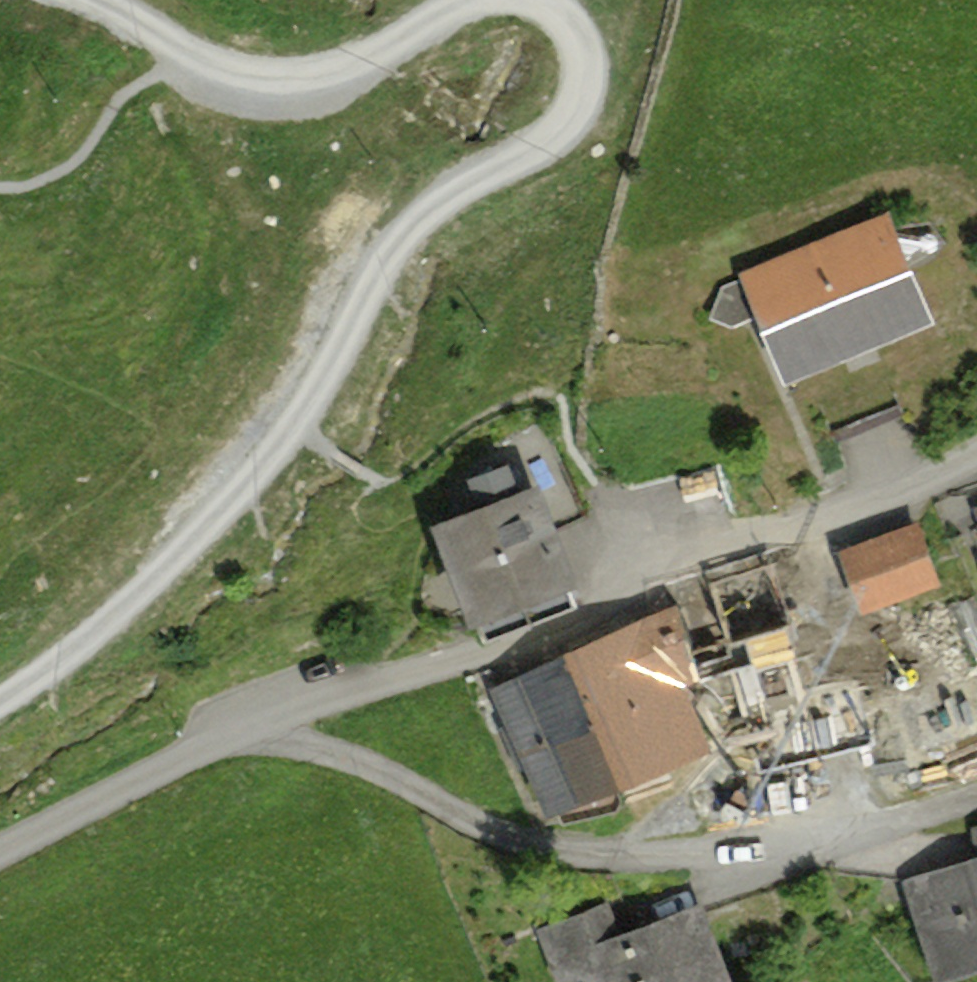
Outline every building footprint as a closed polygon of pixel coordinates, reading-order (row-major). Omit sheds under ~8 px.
[(878,215),(728,282),(775,386),(924,319),(878,215)] [(454,507),(405,525),(443,629),(556,588),(532,522),(563,510),(537,439),(442,474),(454,507)] [(976,529),(976,499),(968,503),(976,529)] [(906,535),(829,567),(848,614),(926,583),(906,535)] [(664,606),(698,694),(807,653),(773,564),(664,606)] [(480,690),(525,808),(707,739),(662,621),(480,690)] [(964,833),(970,851),(887,879),(923,981),(951,981),(976,973),(976,829),(964,833)] [(535,941),(555,981),(724,981),(689,906),(614,941),(599,911),(535,941)]
